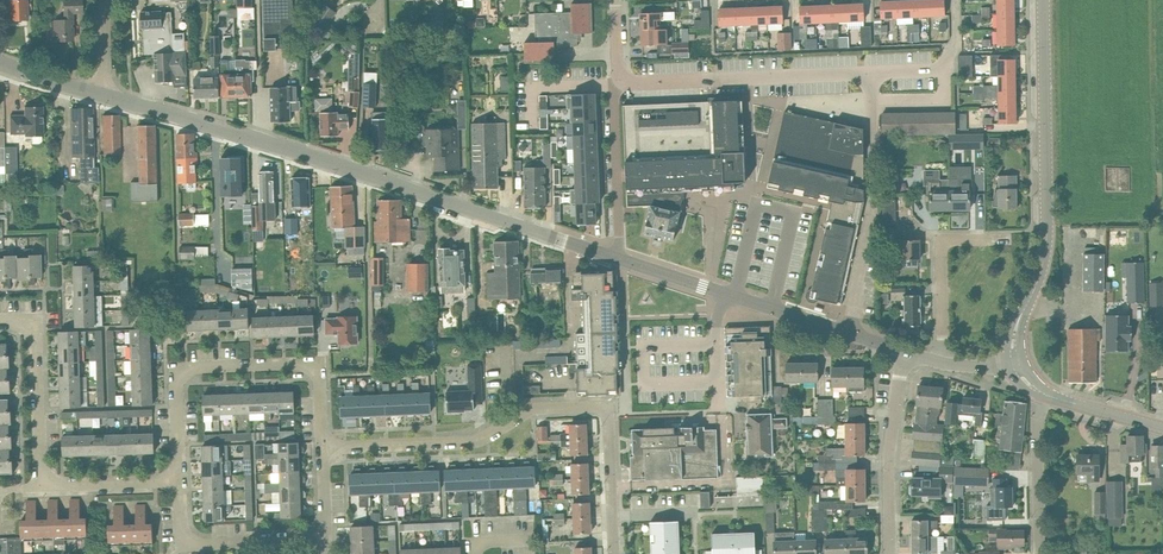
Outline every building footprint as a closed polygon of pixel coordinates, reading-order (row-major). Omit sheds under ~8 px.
[(8,9),(9,20),(27,19),(26,7),(30,7),(30,0),(8,0),(8,9)] [(64,13),(65,20),(54,21),(55,29),(47,30),(47,41),(55,40),(55,41),(73,40),(71,13),(82,12),(81,0),(64,0),(64,13)] [(238,8),(251,8),(251,0),(237,0),(238,8)] [(265,50),(277,50),(277,38),(294,38),(293,26),(292,0),(263,0),(265,50)] [(928,0),(912,1),(913,16),(929,16),(928,0)] [(929,16),(945,15),(944,0),(929,0),(928,0),(929,16)] [(997,13),(1014,13),(1013,0),(997,0),(997,13)] [(912,1),(896,2),(897,17),(913,16),(912,1)] [(897,17),(896,2),(880,2),(881,18),(897,17)] [(555,62),(555,56),(555,49),(560,49),(560,46),(578,46),(577,39),(580,39),(579,33),(593,33),(592,3),(571,3),(572,12),(535,13),(536,42),(524,42),(525,63),(555,62)] [(848,5),(848,21),(864,20),(864,4),(848,5)] [(848,5),(832,6),(833,37),(839,37),(838,30),(839,30),(839,21),(848,21),(848,5)] [(308,26),(328,40),(336,27),(331,23),(336,14),(323,6),(308,26)] [(799,7),(800,26),(794,26),(795,39),(804,39),(807,39),(806,22),(816,22),(815,6),(799,7)] [(832,6),(815,6),(816,22),(826,22),(826,31),(827,31),(827,38),(833,37),(832,6)] [(767,23),(767,7),(750,8),(751,24),(752,32),(752,40),(758,40),(758,32),(760,31),(759,23),(767,23)] [(767,7),(767,23),(783,22),(783,7),(767,7)] [(751,24),(750,8),(734,9),(735,25),(751,24)] [(735,25),(734,9),(718,10),(719,25),(735,25)] [(701,10),(702,20),(694,20),(695,28),(710,27),(709,10),(701,10)] [(155,54),(174,53),(172,12),(162,12),(162,11),(153,11),(141,12),(141,29),(144,28),(145,55),(155,54)] [(641,29),(661,29),(660,20),(675,19),(674,12),(641,13),(641,29)] [(1014,29),(1014,13),(997,13),(998,29),(1014,29)] [(477,18),(477,26),(485,26),(485,18),(477,18)] [(946,23),(939,23),(940,31),(930,32),(931,43),(946,42),(946,23)] [(861,46),(872,46),(871,26),(860,26),(861,46)] [(664,29),(661,29),(641,29),(642,45),(665,45),(665,38),(664,29)] [(1014,29),(998,29),(998,45),(1014,45),(1014,29)] [(752,40),(752,32),(744,32),(744,41),(752,40)] [(778,33),(778,50),(791,50),(791,32),(778,33)] [(804,48),(817,48),(817,38),(807,39),(804,39),(804,48)] [(218,56),(220,56),(220,41),(211,41),(212,56),(218,56)] [(689,42),(672,43),(672,52),(689,52),(689,42)] [(354,57),(348,57),(348,76),(359,76),(359,51),(354,51),(354,57)] [(185,52),(174,53),(155,54),(156,83),(174,82),(175,87),(187,87),(186,64),(185,52)] [(973,76),(972,55),(958,55),(958,76),(973,76)] [(1014,59),(1001,59),(1001,55),(990,55),(990,67),(999,67),(999,76),(1015,76),(1014,59)] [(236,74),(237,97),(252,96),(251,81),(254,81),(254,69),(251,69),(250,59),(243,60),(244,74),(236,74)] [(237,97),(236,74),(229,75),(228,60),(221,60),(222,97),(237,97)] [(364,107),(376,107),(377,73),(365,73),(364,107)] [(194,79),(194,86),(195,98),(220,97),(219,78),(211,78),(211,75),(204,75),(205,78),(194,79)] [(999,76),(999,85),(979,85),(979,92),(985,91),(985,92),(999,92),(1015,92),(1015,76),(999,76)] [(284,87),(271,87),(271,101),(272,122),(290,122),(290,101),(298,101),(298,85),(284,86),(284,87)] [(359,91),(351,91),(350,107),(358,107),(359,91)] [(999,92),(985,92),(985,93),(974,93),(974,99),(985,99),(985,98),(999,98),(999,108),(1015,108),(1015,92),(999,92)] [(572,94),(573,108),(596,107),(595,93),(572,94)] [(461,99),(460,119),(468,120),(469,99),(461,99)] [(321,110),(321,124),(322,136),(338,136),(338,129),(350,129),(349,114),(338,114),(338,112),(331,112),(330,109),(332,109),(332,100),(318,100),(318,110),(321,110)] [(742,100),(623,105),(627,207),(651,206),(680,212),(684,192),(684,191),(685,191),(699,191),(700,191),(701,191),(702,191),(702,190),(722,190),(723,190),(735,189),(735,183),(735,182),(745,182),(742,109),(743,109),(742,100)] [(458,104),(448,105),(449,114),(458,114),(458,104)] [(10,115),(10,127),(10,134),(25,134),(25,136),(33,136),(33,143),(39,143),(42,141),(42,136),(43,136),(43,106),(24,107),(24,115),(10,115)] [(596,107),(573,108),(573,122),(596,121),(596,107)] [(93,108),(70,109),(72,157),(80,157),(81,168),(79,168),(80,183),(99,182),(98,167),(95,167),(93,108)] [(1015,108),(999,108),(1000,124),(1015,123),(1015,108)] [(785,111),(768,186),(767,187),(819,199),(832,201),(830,209),(827,221),(827,223),(818,260),(813,284),(813,285),(810,298),(841,305),(863,211),(864,202),(864,129),(785,111)] [(369,139),(373,138),(374,150),(388,150),(387,112),(373,112),(373,127),(368,127),(369,139)] [(955,112),(951,112),(929,112),(930,115),(908,116),(908,113),(882,113),(883,135),(955,133),(955,112)] [(121,154),(120,126),(120,115),(103,115),(103,127),(104,155),(105,155),(105,162),(120,161),(119,154),(121,154)] [(574,135),(597,134),(596,121),(573,122),(574,135)] [(416,123),(412,126),(413,137),(416,140),(421,140),(421,143),(424,146),(427,146),(428,157),(435,157),(435,171),(460,170),(459,158),(459,147),(458,128),(452,128),(427,129),(427,131),(424,131),(424,126),(420,122),(416,123)] [(475,123),(474,176),(474,188),(498,188),(498,167),(503,167),(503,159),(507,159),(507,147),(507,122),(475,123)] [(156,127),(156,125),(139,125),(139,127),(140,182),(131,182),(131,202),(158,201),(158,182),(157,182),(155,127),(156,127)] [(178,158),(196,158),(194,134),(177,134),(178,158)] [(597,134),(574,135),(575,149),(597,148),(597,134)] [(984,134),(970,135),(970,149),(984,149),(984,134)] [(955,135),(949,135),(949,149),(961,149),(960,135),(956,135),(955,135)] [(988,138),(988,146),(1000,147),(1000,139),(988,138)] [(17,147),(4,148),(5,166),(5,183),(17,183),(16,166),(18,166),(17,147)] [(575,149),(575,162),(598,161),(597,148),(575,149)] [(196,158),(178,158),(179,183),(197,182),(196,158)] [(985,173),(985,158),(975,158),(975,173),(985,173)] [(222,195),(242,195),(241,159),(221,159),(222,170),(223,170),(223,182),(222,182),(222,195)] [(598,161),(575,162),(576,176),(598,175),(598,161)] [(525,167),(525,196),(525,208),(545,208),(545,167),(544,167),(544,162),(537,162),(538,167),(525,167)] [(275,221),(275,209),(275,202),(274,183),(274,171),(259,172),(260,205),(261,205),(261,215),(263,215),(263,222),(275,221)] [(576,176),(576,189),(599,188),(598,175),(576,176)] [(996,188),(996,189),(994,200),(999,201),(999,209),(1017,209),(1017,175),(999,175),(999,188),(996,188)] [(310,177),(291,178),(292,190),(292,201),(293,207),(311,206),(310,189),(310,177)] [(950,209),(950,191),(940,191),(940,179),(927,179),(927,194),(930,194),(930,209),(950,209)] [(960,191),(950,191),(950,209),(970,209),(970,194),(972,194),(972,179),(959,179),(960,191)] [(353,185),(331,186),(333,228),(346,227),(347,248),(365,247),(365,226),(355,226),(353,185)] [(577,203),(600,202),(599,188),(576,189),(577,203)] [(402,218),(401,200),(401,199),(378,200),(378,221),(375,221),(376,242),(410,241),(410,218),(402,218)] [(883,224),(889,224),(896,224),(896,199),(882,199),(883,224)] [(577,203),(578,225),(590,224),(596,224),(595,203),(600,203),(600,202),(577,203)] [(261,205),(260,205),(253,205),(254,230),(263,230),(263,222),(263,215),(261,215),(261,205)] [(680,212),(651,206),(644,234),(655,236),(654,240),(662,242),(663,238),(674,240),(680,212)] [(956,226),(971,226),(970,212),(956,213),(956,226)] [(180,225),(194,225),(194,213),(179,213),(180,225)] [(299,235),(298,219),(286,219),(286,235),(299,235)] [(521,298),(519,252),(518,240),(494,241),(496,272),(487,272),(488,299),(521,298)] [(902,251),(902,260),(907,260),(907,265),(919,265),(919,259),(920,259),(919,240),(899,240),(899,251),(902,251)] [(181,259),(195,259),(195,247),(180,247),(181,259)] [(24,258),(16,258),(16,278),(16,280),(28,280),(29,280),(28,248),(24,249),(24,258)] [(29,280),(28,280),(28,285),(35,284),(34,277),(41,277),(41,255),(31,255),(31,248),(28,248),(29,280)] [(4,281),(3,281),(3,285),(10,285),(10,278),(16,278),(16,258),(15,255),(6,256),(6,249),(3,249),(4,281)] [(466,285),(465,262),(464,250),(450,250),(450,249),(439,249),(441,286),(442,286),(442,292),(453,292),(453,291),(465,291),(465,285),(466,285)] [(88,251),(88,261),(102,261),(102,251),(88,251)] [(317,254),(315,260),(321,262),(324,256),(317,254)] [(1103,254),(1095,254),(1083,254),(1083,290),(1103,290),(1103,254)] [(374,257),(375,285),(388,285),(387,257),(374,257)] [(532,303),(535,303),(562,302),(560,259),(549,260),(549,257),(530,258),(532,303)] [(1144,262),(1126,263),(1127,277),(1127,303),(1145,302),(1144,262)] [(429,291),(429,263),(407,263),(407,291),(429,291)] [(74,281),(94,281),(93,266),(74,266),(74,281)] [(252,268),(232,269),(232,270),(243,269),(244,288),(232,285),(232,286),(253,291),(252,268),(251,268),(252,268)] [(577,363),(578,392),(578,395),(618,394),(617,374),(622,373),(619,290),(614,291),(613,270),(573,272),(574,289),(572,289),(573,300),(583,299),(584,333),(576,333),(576,355),(575,355),(576,363),(577,363)] [(1149,307),(1162,307),(1162,280),(1149,280),(1149,307)] [(94,281),(74,281),(75,296),(94,296),(94,281)] [(230,289),(215,285),(214,291),(228,295),(229,291),(237,294),(238,291),(230,288),(230,289)] [(229,291),(228,295),(227,298),(237,300),(239,294),(237,294),(229,291)] [(920,295),(904,295),(905,326),(921,326),(920,295)] [(95,311),(94,296),(75,296),(75,311),(95,311)] [(468,324),(476,324),(475,298),(467,298),(468,324)] [(248,308),(233,309),(233,328),(249,328),(248,308)] [(218,329),(218,309),(203,310),(203,330),(218,329)] [(233,309),(218,309),(218,329),(233,328),(233,309)] [(203,330),(203,310),(187,311),(188,330),(203,330)] [(95,311),(75,311),(76,327),(95,326),(95,311)] [(298,316),(299,335),(314,334),(313,315),(298,316)] [(1106,350),(1128,351),(1128,350),(1128,340),(1131,340),(1132,340),(1132,326),(1131,326),(1131,327),(1128,327),(1128,315),(1129,315),(1106,315),(1106,350)] [(284,336),(283,316),(268,317),(269,336),(284,336)] [(299,335),(298,316),(283,316),(284,336),(299,335)] [(358,331),(357,316),(338,317),(338,318),(326,319),(326,322),(326,334),(339,334),(339,343),(341,343),(343,345),(348,345),(351,343),(358,343),(358,331)] [(269,336),(268,317),(253,318),(254,337),(269,336)] [(725,327),(726,338),(727,360),(727,381),(728,388),(728,396),(773,395),(771,338),(771,337),(770,327),(771,327),(771,325),(769,325),(769,326),(764,326),(725,327)] [(1068,329),(1069,382),(1096,382),(1096,340),(1101,340),(1101,328),(1068,329)] [(131,345),(151,344),(150,329),(131,330),(131,345)] [(60,347),(79,347),(79,331),(59,332),(60,347)] [(514,341),(514,349),(560,347),(560,339),(514,341)] [(15,355),(14,350),(7,350),(7,343),(0,343),(0,356),(15,355)] [(151,344),(131,345),(132,360),(151,359),(151,344)] [(80,362),(79,347),(60,347),(60,362),(80,362)] [(15,355),(0,356),(0,368),(10,368),(10,357),(15,356),(15,355)] [(152,374),(151,359),(132,360),(132,375),(152,374)] [(80,377),(80,362),(60,362),(61,377),(80,377)] [(802,382),(802,363),(786,363),(786,382),(802,382)] [(802,363),(802,382),(818,382),(818,363),(802,363)] [(446,391),(447,412),(463,411),(463,410),(475,409),(474,404),(483,403),(481,365),(468,366),(469,390),(446,391)] [(848,386),(848,368),(832,367),(832,386),(848,386)] [(0,368),(0,381),(15,380),(15,374),(8,374),(8,368),(10,368),(0,368)] [(863,368),(848,368),(848,386),(848,392),(864,392),(863,368)] [(152,389),(152,374),(132,375),(133,390),(152,389)] [(80,377),(61,377),(61,392),(80,391),(80,377)] [(0,381),(0,393),(11,393),(11,381),(15,381),(15,380),(0,381)] [(401,414),(399,383),(398,383),(398,395),(390,395),(389,384),(385,384),(386,415),(401,414)] [(404,383),(399,383),(401,414),(416,413),(414,383),(412,383),(413,394),(404,395),(404,383)] [(414,383),(416,413),(431,413),(430,394),(419,394),(419,383),(414,383)] [(374,384),(370,385),(371,415),(386,415),(385,384),(383,384),(383,395),(375,396),(374,384)] [(356,416),(355,385),(353,385),(354,396),(345,397),(345,386),(339,386),(339,397),(341,397),(341,417),(356,416)] [(360,385),(355,385),(356,416),(371,415),(370,385),(368,385),(368,396),(360,396),(360,385)] [(540,385),(523,386),(524,394),(532,394),(540,393),(540,385)] [(912,463),(940,465),(943,425),(936,425),(936,416),(940,416),(943,388),(918,386),(915,423),(914,423),(913,438),(914,439),(912,463)] [(153,404),(152,389),(133,390),(133,405),(153,404)] [(80,391),(61,392),(61,407),(81,407),(80,391)] [(279,412),(279,392),(264,393),(264,412),(264,420),(271,420),(271,412),(279,412)] [(279,392),(279,412),(294,411),(294,392),(279,392)] [(249,393),(234,394),(234,413),(249,413),(249,393)] [(264,412),(264,393),(249,393),(249,413),(264,412)] [(234,413),(234,394),(219,395),(219,414),(234,413)] [(219,414),(219,395),(203,395),(204,415),(219,414)] [(947,402),(946,414),(946,422),(954,423),(955,414),(963,415),(963,411),(976,412),(975,421),(983,421),(984,412),(980,412),(981,399),(963,397),(963,404),(947,402)] [(16,411),(16,405),(9,406),(9,399),(0,399),(0,412),(16,411)] [(1005,400),(1004,414),(1002,425),(998,464),(1020,466),(1026,403),(1005,400)] [(849,416),(864,416),(864,407),(849,407),(849,416)] [(0,412),(0,424),(9,424),(10,424),(12,424),(11,412),(16,412),(16,411),(0,412)] [(747,432),(748,438),(749,457),(773,456),(772,428),(788,428),(787,418),(772,418),(772,413),(747,414),(747,422),(746,422),(747,432)] [(802,425),(802,417),(793,417),(793,425),(802,425)] [(551,440),(587,439),(586,423),(570,424),(571,433),(561,434),(561,435),(551,435),(551,440)] [(846,439),(865,439),(864,423),(845,423),(846,439)] [(0,424),(0,436),(17,436),(17,430),(10,430),(10,424),(9,424),(0,424)] [(538,441),(548,440),(547,426),(538,426),(538,441)] [(719,478),(719,477),(717,429),(705,429),(705,426),(698,427),(698,430),(693,431),(693,427),(679,427),(679,431),(675,431),(675,427),(667,428),(668,431),(663,432),(663,428),(656,428),(656,432),(651,432),(651,428),(632,429),(633,456),(630,456),(631,480),(646,479),(646,480),(682,478),(682,479),(719,478)] [(138,434),(139,453),(154,453),(153,433),(138,434)] [(123,434),(108,435),(109,454),(124,454),(123,434)] [(138,434),(123,434),(124,454),(139,453),(138,434)] [(94,455),(93,435),(78,436),(79,455),(94,455)] [(109,454),(108,435),(93,435),(94,455),(109,454)] [(0,436),(0,449),(13,449),(12,437),(17,437),(17,436),(0,436)] [(79,455),(78,436),(63,436),(64,456),(79,455)] [(1143,444),(1143,436),(1127,436),(1128,445),(1121,445),(1121,457),(1121,461),(1142,461),(1142,454),(1143,454),(1143,453),(1146,453),(1146,444),(1143,444)] [(588,454),(587,439),(551,440),(552,446),(561,445),(561,446),(571,446),(572,455),(588,454)] [(865,439),(846,439),(846,448),(827,448),(827,455),(819,455),(819,462),(836,462),(836,459),(842,459),(842,455),(865,455),(865,439)] [(976,458),(986,458),(987,441),(977,440),(976,458)] [(264,459),(299,457),(299,453),(305,453),(305,448),(299,448),(298,442),(287,443),(279,443),(279,454),(275,454),(275,453),(264,454),(264,459)] [(203,461),(222,460),(222,445),(202,446),(203,461)] [(1151,445),(1151,468),(1162,468),(1162,445),(1151,445)] [(0,449),(0,461),(18,461),(17,455),(10,455),(10,449),(13,449),(0,449)] [(1099,479),(1099,467),(1099,455),(1077,455),(1077,473),(1089,473),(1091,472),(1091,480),(1099,479)] [(299,463),(299,457),(264,459),(264,464),(275,463),(280,463),(280,473),(300,472),(299,468),(305,468),(305,462),(299,463)] [(222,460),(203,461),(203,476),(223,475),(222,460)] [(0,461),(0,474),(13,474),(13,462),(18,462),(18,461),(0,461)] [(525,467),(519,467),(520,487),(526,487),(535,487),(534,467),(530,467),(530,461),(524,461),(525,467)] [(505,488),(505,468),(500,468),(500,462),(495,463),(495,468),(490,469),(490,489),(497,488),(505,488)] [(520,487),(519,467),(515,468),(515,462),(510,462),(510,468),(505,468),(505,488),(514,488),(520,487)] [(490,489),(490,469),(486,469),(485,463),(480,463),(480,469),(475,469),(476,489),(484,489),(490,489)] [(573,479),(589,478),(588,463),(572,463),(573,479)] [(461,490),(460,470),(456,470),(456,464),(451,464),(451,470),(445,471),(446,490),(461,490)] [(476,489),(475,469),(471,470),(471,464),(465,464),(466,470),(460,470),(461,490),(476,489)] [(429,471),(424,472),(426,494),(431,497),(431,490),(440,490),(439,471),(435,471),(434,465),(429,465),(429,471)] [(953,466),(941,465),(940,476),(952,477),(953,466)] [(400,473),(395,473),(396,505),(402,505),(402,498),(400,497),(400,492),(410,491),(410,472),(405,472),(405,466),(400,467),(400,473)] [(426,494),(424,472),(420,472),(420,466),(414,466),(415,472),(410,472),(410,491),(421,491),(421,496),(426,494)] [(385,473),(380,473),(381,493),(389,492),(390,506),(396,505),(395,473),(390,473),(390,467),(385,467),(385,473)] [(367,507),(365,474),(361,474),(361,468),(355,469),(356,474),(350,475),(351,494),(360,494),(360,507),(367,507)] [(381,493),(380,473),(376,474),(375,468),(370,468),(371,474),(365,474),(367,507),(373,507),(373,499),(371,498),(370,493),(381,493)] [(965,492),(965,484),(988,485),(989,469),(955,468),(955,484),(956,484),(955,492),(965,492)] [(846,469),(846,477),(836,477),(836,485),(846,485),(865,485),(865,469),(846,469)] [(300,472),(280,473),(280,481),(276,482),(276,483),(265,483),(265,488),(300,487),(300,483),(306,482),(306,477),(300,477),(300,472)] [(223,475),(203,476),(204,491),(224,490),(223,475)] [(737,477),(737,496),(756,495),(766,495),(765,476),(737,477)] [(589,493),(589,478),(573,479),(574,494),(589,493)] [(929,497),(941,497),(941,478),(912,478),(912,486),(911,486),(910,487),(910,493),(911,494),(912,494),(912,495),(929,495),(929,497)] [(987,520),(993,520),(1005,519),(1005,506),(1012,506),(1012,487),(1006,487),(1006,479),(994,479),(994,488),(996,488),(997,506),(987,506),(987,520)] [(1107,516),(1122,516),(1121,480),(1106,480),(1107,516)] [(846,485),(846,501),(845,501),(845,508),(865,508),(865,485),(846,485)] [(300,487),(265,488),(265,493),(276,493),(276,492),(281,492),(281,502),(301,502),(300,497),(306,497),(306,492),(300,492),(300,487)] [(224,505),(224,490),(204,491),(205,506),(224,505)] [(710,491),(700,492),(701,508),(710,507),(710,491)] [(1105,512),(1106,512),(1106,492),(1095,492),(1095,512),(1096,512),(1105,512)] [(71,519),(65,519),(66,539),(77,539),(75,499),(70,499),(71,519)] [(75,499),(77,539),(88,538),(87,518),(80,518),(80,499),(75,499)] [(49,519),(43,520),(44,540),(55,539),(53,500),(48,500),(49,519)] [(66,539),(65,519),(59,519),(58,500),(53,500),(55,539),(66,539)] [(31,501),(26,501),(27,520),(21,520),(21,537),(22,540),(33,540),(31,501)] [(36,501),(31,501),(33,540),(44,540),(43,520),(37,520),(36,501)] [(555,519),(565,519),(565,514),(556,514),(556,513),(559,512),(559,501),(542,501),(543,514),(543,519),(555,519)] [(301,502),(281,502),(282,517),(301,517),(301,512),(307,512),(307,507),(301,507),(301,502)] [(574,518),(590,517),(589,502),(574,503),(574,518)] [(131,545),(130,525),(125,525),(124,505),(119,506),(120,546),(131,545)] [(136,524),(130,525),(131,545),(142,545),(141,505),(136,505),(136,524)] [(141,505),(142,545),(153,545),(152,524),(146,524),(146,505),(141,505)] [(224,505),(205,506),(205,521),(225,521),(224,512),(224,505)] [(120,546),(119,506),(114,506),(115,525),(108,525),(109,546),(120,546)] [(944,514),(953,515),(953,506),(945,506),(944,514)] [(866,508),(845,509),(845,517),(866,516),(866,508)] [(820,509),(819,509),(813,509),(812,509),(812,529),(820,529),(820,509)] [(766,532),(774,532),(774,511),(766,511),(766,532)] [(591,533),(590,517),(574,518),(575,533),(591,533)] [(679,520),(650,522),(651,553),(680,553),(679,520)] [(912,537),(928,536),(928,528),(938,528),(938,520),(912,520),(912,537)] [(352,542),(374,541),(373,526),(351,527),(352,542)] [(846,553),(867,553),(867,538),(866,538),(856,538),(856,529),(846,530),(846,539),(846,553)] [(1006,529),(998,529),(990,530),(990,539),(998,539),(998,548),(1007,548),(1007,545),(1024,545),(1024,530),(1006,531),(1006,529)] [(755,532),(712,533),(713,553),(756,553),(755,532)] [(928,536),(912,537),(912,553),(938,553),(938,544),(928,544),(928,536)] [(22,540),(21,537),(15,537),(7,538),(8,553),(22,553),(22,540)] [(795,540),(796,553),(816,553),(816,539),(795,540)] [(846,539),(826,540),(826,539),(825,539),(826,553),(846,553),(846,539)] [(795,540),(774,541),(775,553),(796,553),(795,540)] [(374,541),(352,542),(352,553),(375,553),(374,541)] [(1067,545),(1067,553),(1087,553),(1087,547),(1077,547),(1077,545),(1067,545)]
